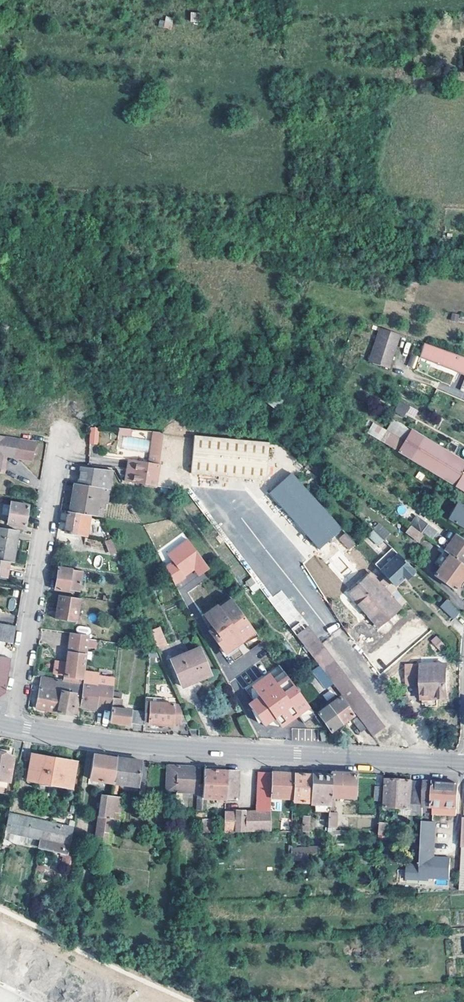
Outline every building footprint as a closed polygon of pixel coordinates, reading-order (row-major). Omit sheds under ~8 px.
[(166,17),(164,27),(171,29),(173,19),(166,17)] [(456,210),(446,209),(444,220),(455,221),(456,210)] [(400,333),(381,326),(370,359),(389,366),(400,333)] [(418,359),(435,365),(457,372),(457,370),(463,354),(425,341),(418,359)] [(407,402),(400,399),(396,407),(402,411),(407,402)] [(410,404),(407,402),(402,411),(406,413),(410,404)] [(89,427),(89,445),(98,445),(98,427),(89,427)] [(149,450),(150,430),(118,428),(117,448),(149,450)] [(413,443),(389,429),(381,442),(386,445),(411,460),(425,435),(420,432),(413,443)] [(0,435),(0,444),(15,445),(17,438),(0,435)] [(454,485),(463,466),(463,457),(425,435),(411,460),(454,485)] [(264,484),(268,443),(193,436),(189,476),(264,484)] [(0,446),(0,468),(3,455),(15,457),(16,448),(0,446)] [(157,464),(126,461),(122,482),(152,487),(157,464)] [(454,485),(463,491),(463,466),(454,485)] [(78,485),(98,489),(109,491),(112,473),(81,468),(81,470),(78,482),(78,485)] [(339,530),(295,481),(282,479),(265,495),(315,550),(339,530)] [(72,500),(70,513),(91,517),(93,517),(98,489),(78,485),(75,485),(73,495),(76,495),(75,501),(72,500)] [(0,500),(0,508),(10,510),(8,525),(25,528),(29,507),(12,504),(12,502),(0,500)] [(458,503),(448,521),(463,530),(463,506),(458,503)] [(91,517),(70,513),(68,512),(65,534),(87,538),(90,520),(91,517)] [(426,526),(416,518),(410,527),(420,534),(426,526)] [(426,539),(430,542),(436,533),(426,526),(420,534),(423,537),(426,539)] [(419,543),(423,537),(420,534),(410,527),(406,533),(419,543)] [(9,562),(12,563),(18,532),(0,529),(0,561),(9,562)] [(383,542),(372,531),(366,537),(377,547),(383,542)] [(348,550),(356,544),(345,532),(338,538),(348,550)] [(449,556),(461,565),(463,560),(463,541),(456,535),(444,552),(449,556)] [(209,570),(189,538),(166,552),(172,561),(164,566),(176,585),(195,573),(198,577),(209,570)] [(430,542),(426,539),(424,542),(428,545),(426,548),(438,557),(443,551),(430,542)] [(116,553),(111,542),(106,543),(111,555),(116,553)] [(330,599),(345,587),(316,553),(301,566),(330,599)] [(413,573),(397,556),(380,572),(394,587),(403,578),(405,581),(413,573)] [(449,556),(434,576),(454,591),(463,578),(463,567),(461,565),(449,556)] [(9,562),(0,561),(0,578),(7,579),(9,562)] [(82,573),(59,569),(55,591),(68,593),(68,590),(79,592),(82,573)] [(348,594),(368,617),(376,610),(374,607),(379,602),(375,598),(383,590),(370,575),(348,594)] [(245,582),(253,593),(260,587),(251,577),(245,582)] [(389,585),(383,590),(375,598),(379,602),(374,607),(376,610),(368,617),(378,628),(406,603),(389,585)] [(80,599),(60,595),(56,620),(77,623),(80,599)] [(228,598),(216,607),(218,609),(230,601),(228,598)] [(218,609),(216,607),(203,617),(213,630),(209,633),(213,638),(213,639),(224,655),(254,634),(230,601),(218,609)] [(460,614),(448,602),(441,608),(454,621),(460,614)] [(13,644),(16,627),(0,624),(0,642),(13,644)] [(341,697),(357,717),(366,729),(372,738),(385,728),(330,656),(307,625),(294,634),(316,663),(319,667),(332,685),(341,697)] [(167,648),(160,630),(149,634),(156,651),(157,652),(167,648)] [(64,682),(83,685),(85,669),(88,646),(89,640),(89,637),(71,634),(69,643),(67,664),(65,676),(64,682)] [(451,654),(443,645),(438,649),(446,659),(451,654)] [(208,677),(196,649),(171,661),(180,684),(199,676),(201,680),(208,677)] [(5,693),(11,660),(0,658),(0,697),(5,693)] [(67,664),(57,662),(55,675),(65,676),(67,664)] [(332,685),(319,667),(313,671),(312,669),(309,671),(324,690),(332,685)] [(85,669),(83,685),(80,708),(98,711),(98,708),(111,710),(112,699),(115,674),(85,669)] [(411,693),(427,693),(427,699),(426,704),(437,703),(437,707),(452,707),(451,672),(410,672),(411,693)] [(201,680),(199,676),(180,684),(182,688),(201,680)] [(80,708),(83,685),(64,682),(42,678),(36,709),(77,717),(79,717),(80,708)] [(314,699),(303,684),(295,690),(301,699),(305,705),(314,699)] [(357,717),(341,697),(339,698),(352,717),(350,718),(352,721),(357,717)] [(339,698),(328,706),(341,725),(350,718),(352,717),(339,698)] [(144,723),(144,714),(119,710),(120,700),(112,699),(111,710),(109,722),(144,727),(144,723)] [(145,705),(144,714),(144,723),(149,724),(149,725),(172,727),(172,724),(181,724),(182,713),(179,707),(173,707),(173,706),(150,704),(150,705),(145,705)] [(341,725),(328,706),(317,715),(330,733),(341,725)] [(366,729),(357,717),(352,721),(351,721),(360,733),(366,729)] [(326,730),(322,729),(318,737),(322,739),(324,739),(326,730)] [(0,750),(0,794),(5,795),(7,783),(9,783),(14,757),(3,755),(4,750),(0,750)] [(113,784),(116,759),(104,757),(92,755),(89,781),(113,784)] [(116,759),(113,784),(118,785),(137,787),(141,762),(129,761),(116,759)] [(53,763),(30,760),(27,782),(70,789),(75,765),(53,760),(53,763)] [(202,794),(203,785),(198,785),(198,768),(189,768),(166,766),(164,791),(176,792),(181,792),(182,793),(202,794)] [(202,794),(202,799),(236,801),(238,772),(214,771),(203,771),(203,785),(202,794)] [(270,813),(270,799),(270,774),(258,773),(256,813),(270,813)] [(330,773),(330,776),(329,798),(354,799),(355,774),(343,773),(330,773)] [(270,774),(270,799),(292,799),(293,775),(282,774),(270,774)] [(292,803),(310,803),(311,775),(293,775),(292,799),(292,803)] [(311,775),(310,803),(310,805),(329,806),(329,798),(330,776),(311,775)] [(409,810),(410,784),(410,782),(386,782),(385,809),(400,810),(409,810)] [(422,784),(410,784),(409,810),(408,818),(421,818),(422,808),(422,784)] [(423,784),(422,784),(422,808),(432,809),(443,809),(456,810),(457,785),(445,784),(424,784),(423,784)] [(381,787),(374,787),(373,800),(380,801),(381,787)] [(111,798),(101,796),(95,842),(109,844),(111,830),(117,830),(121,799),(111,798)] [(409,810),(400,810),(400,818),(408,818),(409,810)] [(246,812),(236,812),(236,819),(225,819),(224,826),(224,833),(245,833),(246,812)] [(256,813),(246,812),(245,833),(269,833),(270,813),(256,813)] [(336,814),(329,814),(328,829),(335,829),(336,814)] [(68,828),(8,816),(4,834),(70,847),(73,829),(68,828)] [(449,881),(449,860),(425,859),(425,854),(433,854),(434,823),(421,823),(420,851),(419,865),(419,867),(419,872),(418,882),(428,882),(428,880),(449,881)] [(387,825),(380,824),(379,831),(379,836),(387,837),(387,825)] [(406,882),(418,882),(419,872),(406,872),(406,882)] [(3,928),(0,934),(0,969),(18,977),(34,943),(3,928)] [(68,975),(45,965),(36,986),(59,996),(60,993),(68,997),(74,984),(66,980),(68,975)] [(84,979),(73,1001),(74,1001),(116,1001),(119,996),(84,979)]
